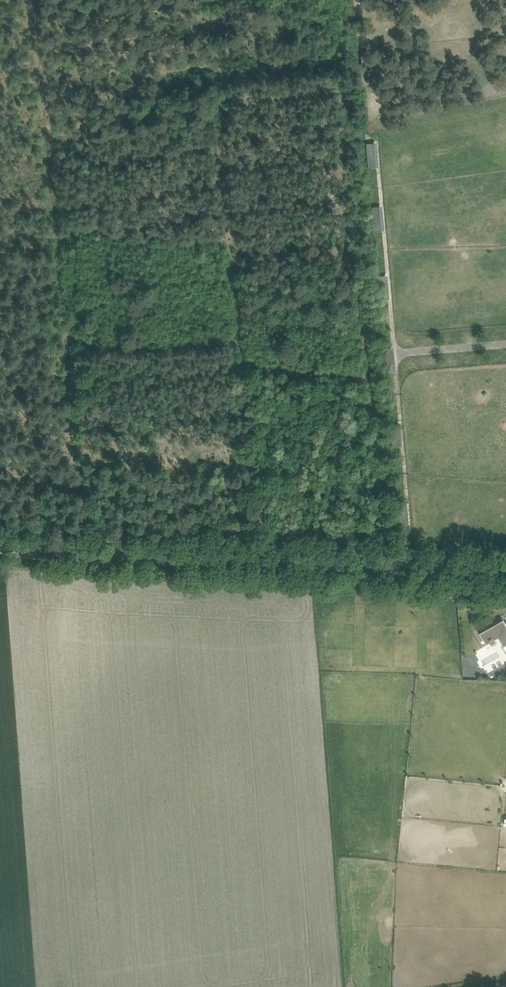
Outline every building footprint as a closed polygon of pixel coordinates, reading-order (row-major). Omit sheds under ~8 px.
[(373,143),(365,144),(367,168),(375,167),(373,143)] [(379,207),(371,207),(373,231),(381,230),(379,207)] [(385,275),(377,276),(379,300),(387,299),(385,275)] [(391,348),(383,348),(385,372),(393,372),(391,348)] [(398,423),(390,424),(392,448),(400,447),(398,423)] [(404,501),(396,501),(398,525),(406,525),(404,501)] [(504,620),(480,633),(487,644),(499,637),(505,650),(505,623),(504,620)]
